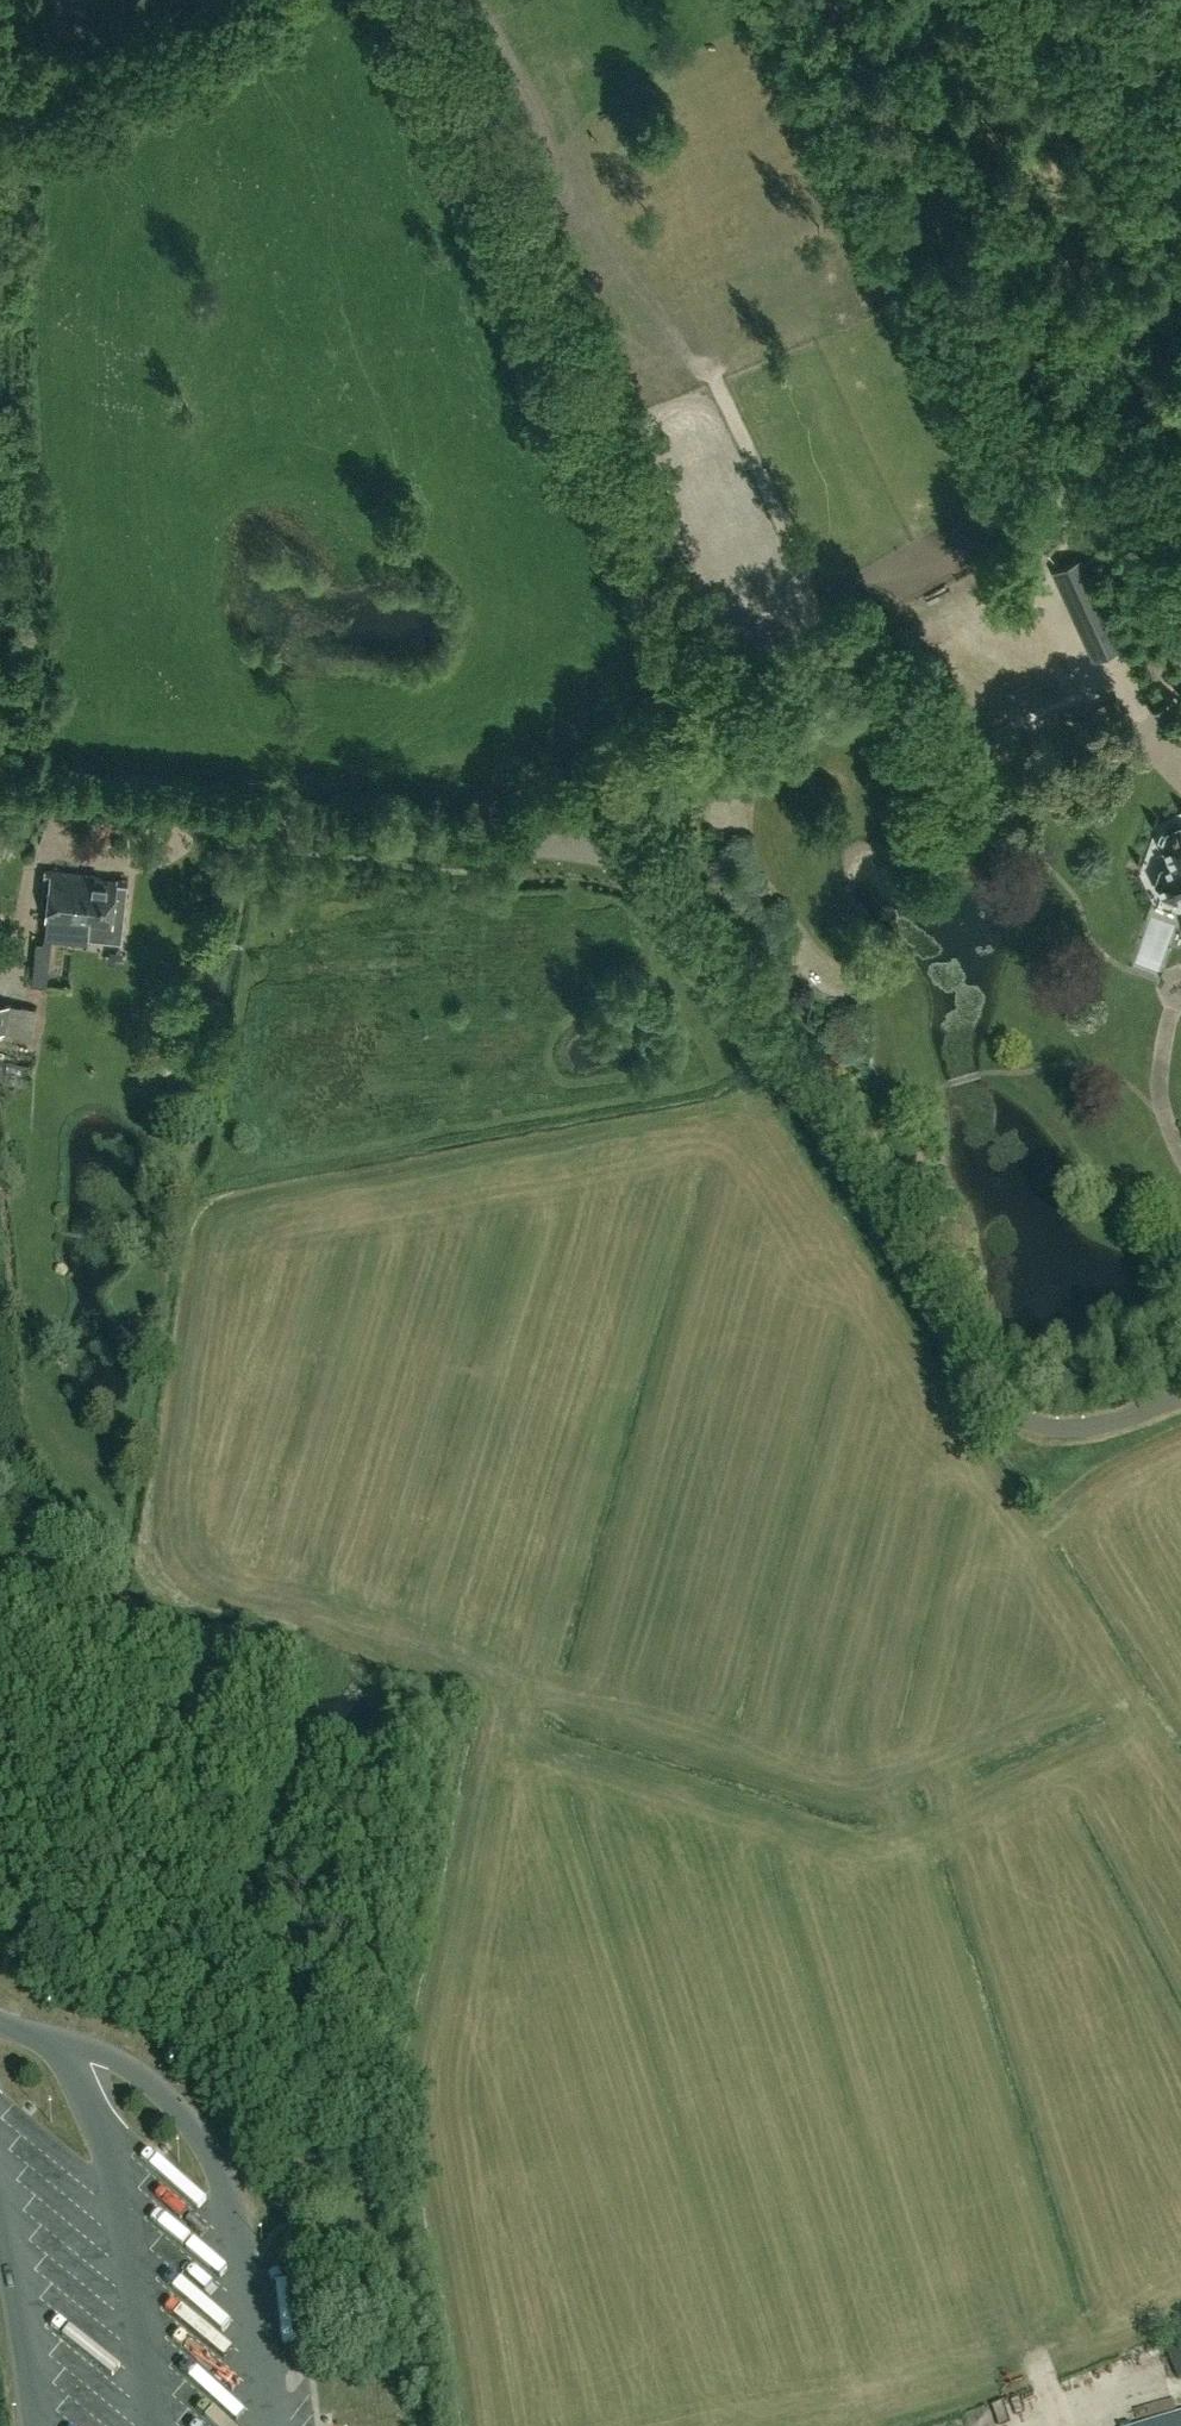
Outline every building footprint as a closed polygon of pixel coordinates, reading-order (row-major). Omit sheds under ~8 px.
[(1113,625),(1083,638),(1094,660),(1123,647),(1113,625)] [(1116,698),(1089,711),(1097,727),(1124,713),(1116,698)] [(1179,828),(1168,834),(1163,846),(1172,866),(1162,871),(1157,883),(1163,894),(1175,898),(1180,896),(1180,829),(1179,828)] [(51,872),(46,922),(88,927),(88,924),(110,927),(115,882),(95,880),(95,877),(51,872)] [(116,954),(133,956),(135,940),(118,938),(116,954)] [(0,1003),(0,1031),(32,1037),(36,1010),(0,1003)] [(151,2145),(142,2158),(198,2196),(207,2183),(151,2145)] [(191,2222),(201,2211),(168,2181),(158,2192),(191,2222)] [(238,2387),(246,2377),(188,2326),(180,2336),(238,2387)] [(1180,2381),(1180,2340),(1167,2357),(1176,2381),(1180,2381)] [(1156,2389),(1111,2403),(1118,2425),(1168,2425),(1156,2389)]
